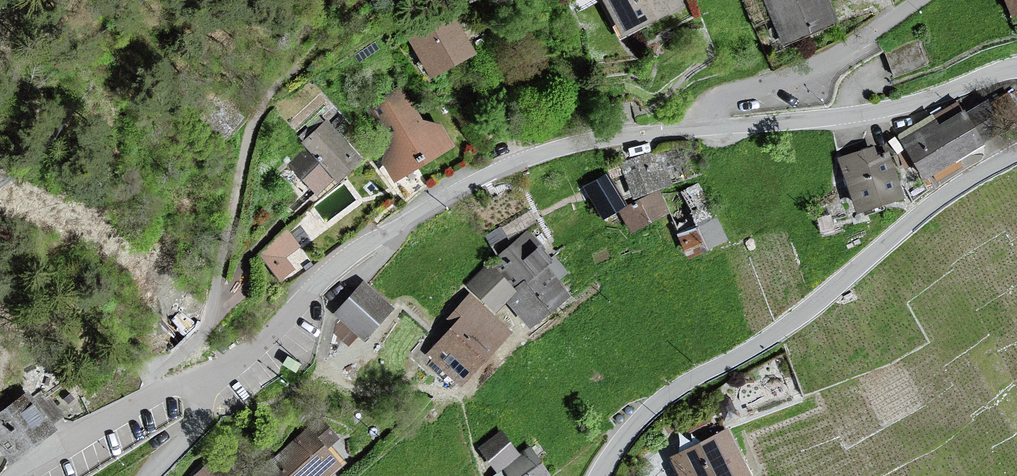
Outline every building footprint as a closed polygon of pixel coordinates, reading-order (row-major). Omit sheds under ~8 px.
[(678,0),(605,0),(624,35),(681,5),(678,0)] [(834,19),(826,0),(766,0),(783,41),(834,19)] [(1014,16),(1016,14),(1016,0),(1007,0),(1014,16)] [(473,55),(450,16),(413,37),(435,76),(473,55)] [(397,87),(362,108),(391,155),(380,161),(393,182),(449,148),(435,125),(424,131),(397,87)] [(226,143),(246,121),(222,99),(202,121),(226,143)] [(966,118),(963,114),(939,128),(936,122),(906,140),(926,175),(1001,130),(987,105),(966,118)] [(293,165),(317,190),(334,175),(338,179),(359,159),(327,123),(305,142),(311,148),(293,165)] [(876,159),(873,148),(841,158),(858,211),(901,198),(888,155),(876,159)] [(669,182),(659,153),(625,165),(636,195),(669,182)] [(624,205),(606,176),(587,188),(605,217),(624,205)] [(669,212),(659,194),(624,211),(633,230),(669,212)] [(688,251),(728,233),(718,212),(678,230),(688,251)] [(563,271),(535,241),(530,235),(473,286),(495,310),(506,299),(531,327),(567,296),(553,280),(563,271)] [(295,248),(285,236),(283,237),(257,258),(277,282),(293,270),(283,258),(295,248)] [(390,311),(361,285),(333,316),(362,342),(390,311)] [(509,332),(470,297),(451,319),(456,323),(429,353),(462,384),(509,332)] [(39,396),(22,409),(18,402),(6,411),(0,416),(0,450),(9,462),(60,424),(39,396)] [(319,423),(259,475),(322,475),(336,464),(321,447),(332,438),(319,423)] [(498,472),(503,468),(509,475),(548,475),(531,450),(519,458),(502,433),(481,448),(498,472)] [(728,433),(673,460),(681,475),(749,475),(728,433)] [(213,466),(195,475),(228,475),(220,462),(213,466)]
